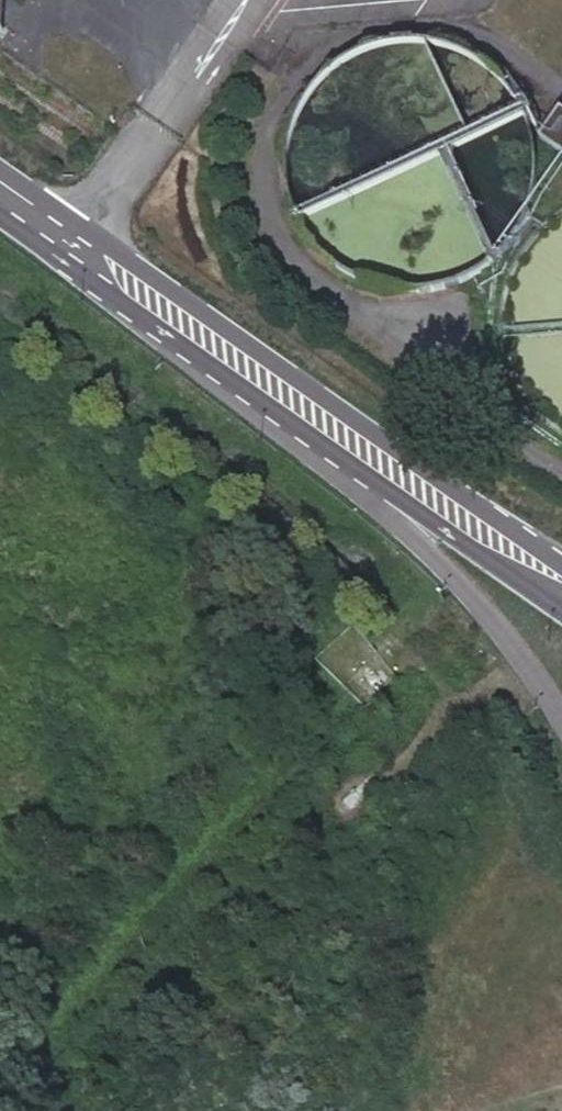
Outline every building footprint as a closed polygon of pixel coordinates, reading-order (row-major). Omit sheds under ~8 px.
[(533,133),(561,153),(561,108),(554,102),(533,133)]
